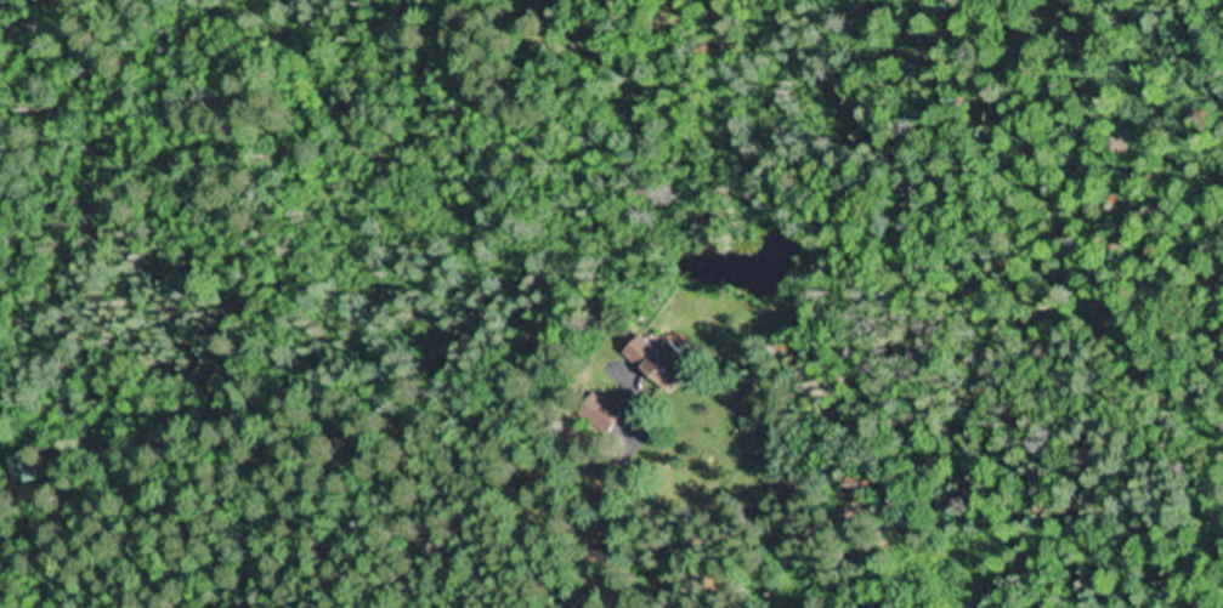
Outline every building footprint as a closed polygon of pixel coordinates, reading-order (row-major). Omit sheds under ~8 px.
[(621,354),(664,395),(692,366),(666,341),(656,352),(638,336),(621,354)] [(610,434),(621,410),(590,396),(579,420),(610,434)] [(56,480),(41,450),(18,462),(33,491),(56,480)]
